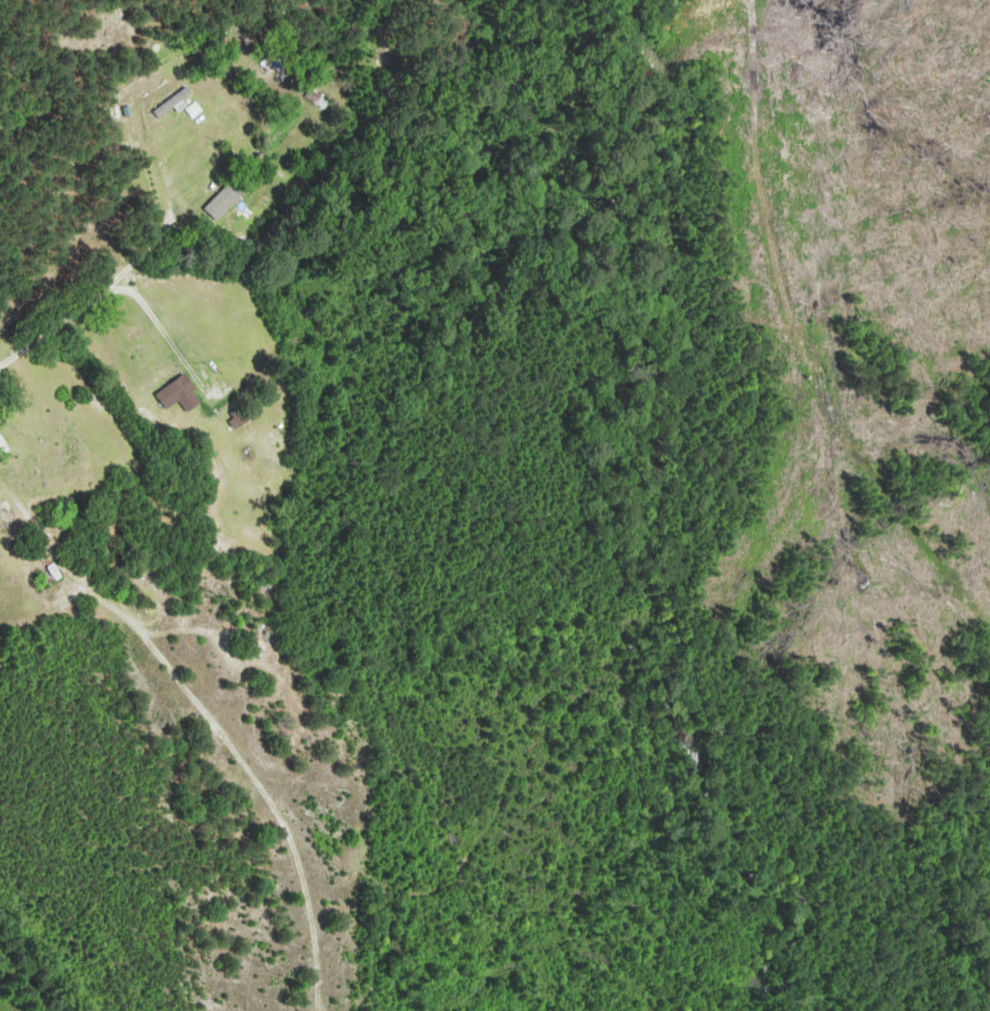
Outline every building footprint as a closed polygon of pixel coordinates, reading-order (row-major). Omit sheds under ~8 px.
[(154,112),(160,119),(181,102),(193,118),(204,110),(186,87),(154,112)] [(306,97),(324,109),(329,102),(311,90),(306,97)] [(222,213),(257,183),(250,174),(214,204),(222,213)] [(184,375),(157,396),(168,411),(180,402),(189,414),(204,402),(184,375)]
